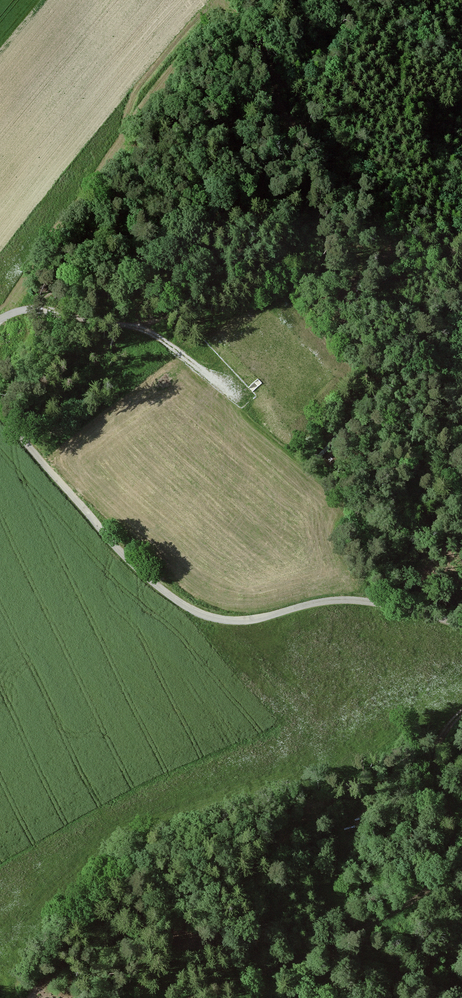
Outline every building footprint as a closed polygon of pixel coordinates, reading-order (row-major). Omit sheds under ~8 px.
[(261,384),(257,380),(249,388),(253,392),(261,384)]
